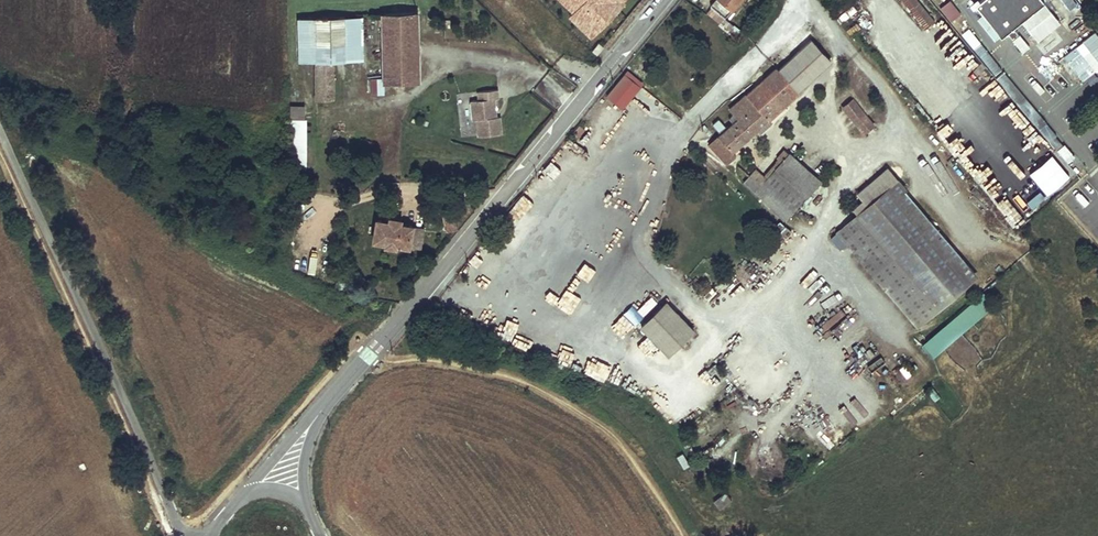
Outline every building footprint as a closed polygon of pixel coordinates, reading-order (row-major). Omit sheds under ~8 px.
[(569,13),(566,16),(591,41),(626,5),(624,2),(626,0),(556,0),(569,13)] [(711,4),(725,17),(739,0),(714,0),(711,4)] [(917,0),(902,0),(925,29),(935,21),(917,0)] [(983,13),(1000,34),(1018,18),(1036,41),(1059,22),(1041,0),(1042,0),(973,0),(983,13)] [(1069,12),(1078,6),(1074,0),(1060,0),(1069,12)] [(725,17),(711,4),(708,7),(723,20),(724,18),(725,17)] [(956,8),(946,16),(951,22),(960,13),(956,8)] [(1000,34),(983,13),(976,18),(993,39),(1000,34)] [(417,14),(383,15),(385,81),(419,80),(417,14)] [(363,16),(297,17),(298,62),(314,62),(332,61),(364,61),(363,16)] [(723,20),(721,22),(729,29),(732,25),(724,18),(723,20)] [(969,29),(962,34),(973,49),(980,44),(969,29)] [(1021,34),(1012,38),(1020,53),(1029,49),(1021,34)] [(830,62),(812,41),(791,59),(810,80),(830,62)] [(1080,43),(1073,49),(1091,70),(1097,64),(1080,43)] [(810,80),(791,59),(778,70),(797,92),(810,80)] [(332,61),(314,62),(315,99),(334,99),(332,61)] [(976,61),(971,64),(981,77),(986,73),(976,61)] [(763,80),(785,106),(799,93),(797,92),(778,70),(776,68),(763,80)] [(641,84),(625,71),(605,97),(620,109),(641,84)] [(367,95),(383,95),(383,78),(366,78),(367,95)] [(785,106),(763,80),(731,109),(738,118),(712,143),(728,161),(737,153),(734,151),(785,106)] [(1043,137),(1051,131),(1018,88),(1010,95),(1043,137)] [(480,135),(503,133),(501,116),(498,116),(496,98),(500,98),(499,89),(479,91),(480,99),(473,100),(474,119),(478,119),(480,135)] [(853,98),(840,108),(861,135),(874,126),(853,98)] [(306,106),(290,106),(290,170),(306,170),(306,106)] [(1012,136),(1019,145),(1027,139),(1021,130),(1012,136)] [(787,220),(820,182),(788,154),(768,178),(757,168),(745,182),(787,220)] [(889,186),(971,280),(979,273),(897,179),(889,186)] [(889,186),(837,232),(919,326),(971,280),(889,186)] [(401,219),(390,217),(377,219),(374,240),(386,242),(385,246),(396,247),(397,244),(409,246),(413,225),(401,223),(401,219)] [(454,219),(444,222),(446,233),(456,230),(454,219)] [(413,225),(409,246),(420,248),(424,227),(413,225)] [(558,262),(565,268),(575,257),(568,251),(558,262)] [(695,285),(706,298),(713,291),(702,279),(695,285)] [(982,292),(922,346),(934,359),(994,305),(982,292)] [(669,357),(695,333),(669,305),(643,329),(669,357)] [(635,327),(642,318),(629,308),(622,317),(635,327)] [(516,335),(514,348),(524,350),(526,337),(516,335)] [(719,498),(725,505),(731,500),(726,493),(719,498)]
